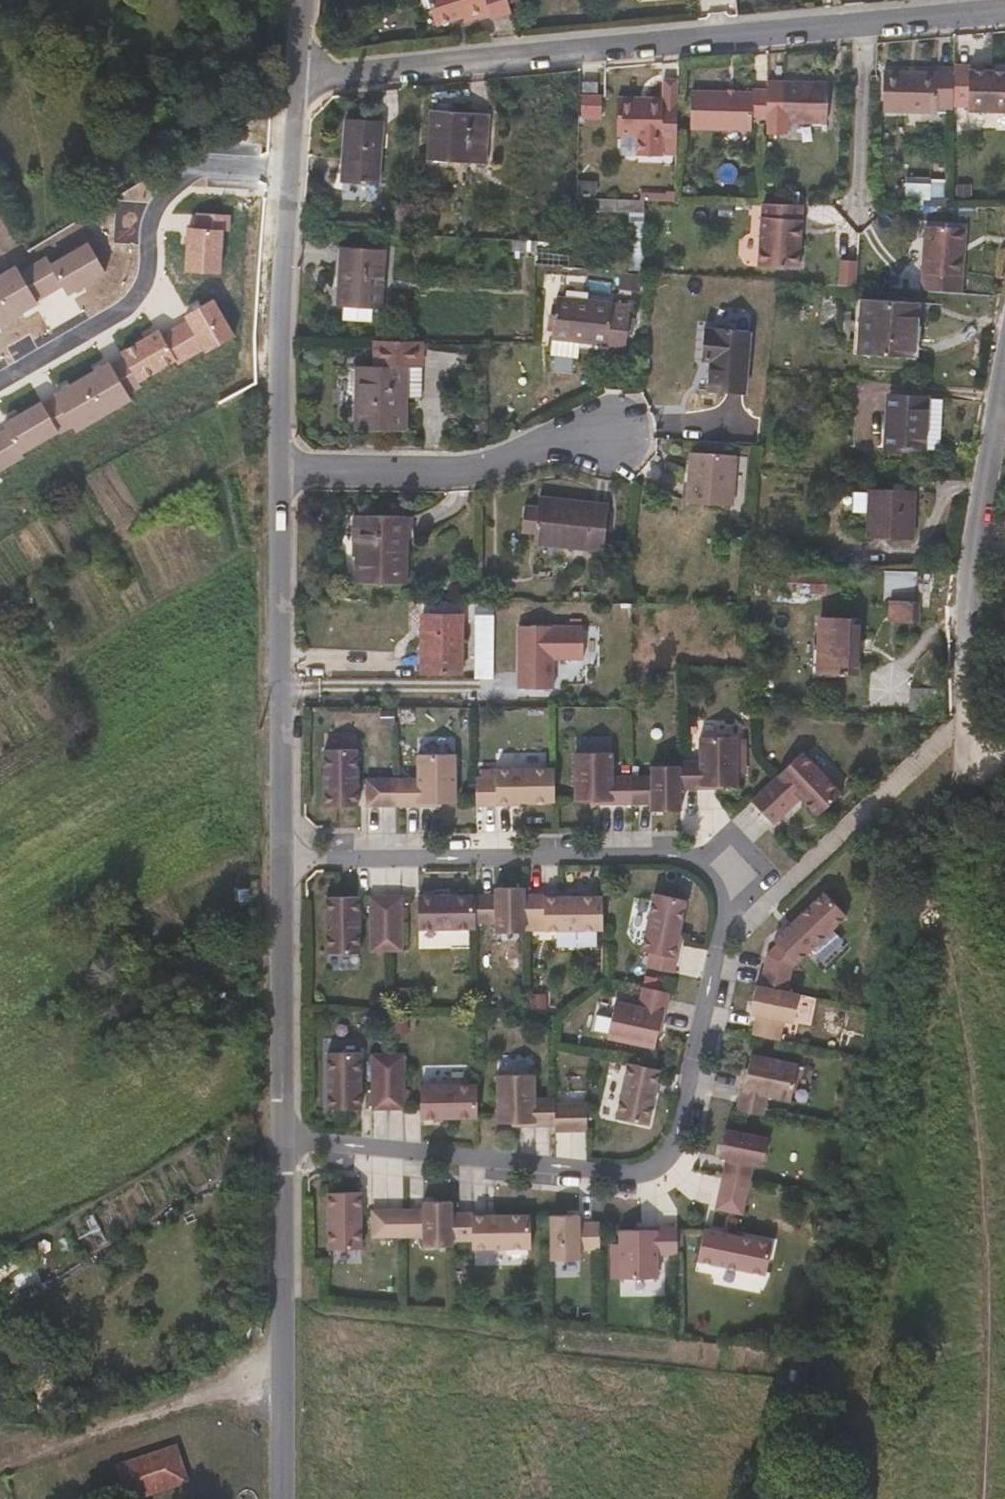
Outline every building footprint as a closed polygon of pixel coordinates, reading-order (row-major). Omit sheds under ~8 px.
[(441,23),(455,19),(454,11),(493,0),(433,0),(441,23)] [(511,0),(493,0),(454,11),(455,19),(467,16),(469,22),(493,15),(496,19),(515,14),(512,4),(511,0)] [(996,73),(978,72),(978,67),(961,67),(961,69),(959,109),(959,111),(975,112),(975,117),(1004,118),(1004,73),(996,73)] [(959,109),(961,69),(943,69),(942,72),(889,71),(889,112),(943,113),(944,109),(959,109)] [(599,94),(600,80),(585,80),(584,95),(586,95),(599,94)] [(834,123),(834,81),(772,82),(771,91),(771,96),(770,123),(770,136),(793,136),(793,122),(834,123)] [(770,123),(771,96),(771,91),(756,90),(756,93),(693,91),(692,129),(755,131),(755,122),(770,123)] [(604,118),(603,94),(599,94),(586,95),(585,117),(604,118)] [(678,149),(679,103),(665,104),(665,99),(618,98),(617,135),(639,135),(639,158),(662,158),(663,148),(678,149)] [(488,162),(492,115),(433,111),(431,159),(488,162)] [(380,183),(385,123),(348,120),(344,180),(380,183)] [(904,200),(946,202),(947,179),(905,177),(904,200)] [(803,269),(805,206),(764,204),(764,268),(803,269)] [(412,234),(413,214),(397,213),(396,233),(412,234)] [(965,294),(969,257),(965,256),(967,228),(929,226),(925,291),(965,294)] [(537,249),(537,240),(515,239),(514,248),(537,249)] [(383,307),(386,250),(343,248),(340,301),(340,304),(346,304),(345,320),(375,321),(375,307),(383,307)] [(545,266),(568,267),(569,255),(545,253),(545,266)] [(836,285),(853,289),(858,263),(841,259),(836,285)] [(628,347),(632,306),(559,298),(553,356),(584,359),(585,342),(628,347)] [(917,358),(920,302),(870,299),(866,356),(917,358)] [(747,395),(753,332),(717,328),(716,330),(707,328),(704,360),(714,361),(711,392),(747,395)] [(408,432),(409,399),(424,399),(425,342),(397,341),(396,368),(359,368),(358,431),(408,432)] [(927,449),(930,398),(892,396),(889,449),(927,452),(927,449)] [(941,450),(945,399),(930,398),(927,449),(941,450)] [(734,506),(737,457),(695,454),(691,503),(734,506)] [(915,541),(917,491),(873,489),(873,492),(872,512),(871,539),(915,541)] [(872,512),(873,492),(861,492),(860,512),(872,512)] [(606,552),(611,506),(542,498),(540,509),(526,507),(524,533),(537,533),(536,544),(606,552)] [(408,583),(409,535),(404,535),(404,516),(359,516),(357,583),(408,583)] [(828,603),(829,574),(760,571),(759,593),(777,594),(776,601),(828,603)] [(919,602),(921,573),(895,572),(894,601),(919,602)] [(922,622),(922,606),(894,606),(894,621),(922,622)] [(463,674),(464,616),(425,615),(425,674),(463,674)] [(862,674),(863,620),(823,619),(821,673),(862,674)] [(586,660),(586,628),(521,628),(521,690),(556,690),(557,660),(586,660)] [(948,713),(948,689),(914,689),(913,712),(948,713)] [(741,789),(740,740),(703,741),(703,765),(683,765),(683,769),(683,792),(718,792),(718,789),(741,789)] [(354,805),(354,749),(321,748),(321,806),(354,805)] [(453,803),(452,754),(415,754),(415,778),(364,779),(364,805),(429,806),(430,803),(453,803)] [(634,807),(634,779),(614,779),(614,755),(576,756),(577,805),(599,804),(599,807),(634,807)] [(842,795),(802,755),(779,777),(801,800),(818,819),(842,795)] [(683,792),(683,769),(654,769),(654,779),(634,779),(634,807),(654,806),(654,814),(683,814),(683,792)] [(554,804),(553,772),(494,771),(494,780),(474,780),(474,807),(511,807),(511,804),(554,804)] [(801,800),(779,777),(772,784),(794,807),(801,800)] [(794,807),(772,784),(751,804),(774,827),(794,807)] [(522,897),(522,890),(493,890),(493,897),(472,898),(472,925),(493,925),(493,935),(522,934),(522,924),(522,897)] [(601,932),(601,899),(558,899),(557,897),(522,897),(522,924),(542,924),(542,932),(601,932)] [(673,977),(680,947),(677,946),(687,904),(655,897),(642,954),(650,956),(646,970),(673,977)] [(472,925),(472,898),(415,898),(415,931),(472,931),(472,925)] [(789,975),(844,923),(822,900),(771,947),(775,951),(765,961),(758,990),(785,996),(789,975)] [(356,959),(356,902),(323,901),(322,959),(356,959)] [(383,957),(383,902),(367,902),(367,956),(383,957)] [(399,957),(399,902),(383,902),(383,957),(399,957)] [(397,1006),(413,1006),(413,989),(397,989),(397,1006)] [(791,1028),(798,999),(785,996),(758,990),(755,989),(747,1017),(756,1020),(751,1039),(777,1045),(782,1025),(791,1028)] [(652,1051),(658,1030),(661,1030),(668,996),(642,990),(637,1010),(614,1005),(605,1040),(652,1051)] [(356,1111),(356,1053),(323,1053),(323,1111),(356,1111)] [(384,1110),(384,1055),(367,1055),(368,1110),(384,1110)] [(400,1110),(399,1056),(384,1055),(384,1110),(400,1110)] [(790,1105),(798,1069),(751,1058),(746,1080),(743,1079),(735,1113),(761,1120),(766,1100),(790,1105)] [(646,1129),(654,1091),(658,1073),(625,1066),(614,1122),(646,1129)] [(552,1129),(552,1108),(552,1102),(533,1102),(532,1080),(494,1080),(494,1126),(517,1126),(517,1128),(552,1129)] [(474,1121),(474,1096),(474,1086),(417,1085),(416,1119),(474,1121)] [(585,1134),(584,1107),(552,1108),(552,1129),(552,1135),(585,1134)] [(760,1170),(766,1142),(722,1133),(716,1161),(723,1163),(719,1181),(746,1187),(750,1168),(760,1170)] [(739,1218),(746,1187),(719,1181),(713,1213),(739,1218)] [(356,1250),(356,1193),(323,1193),(323,1250),(356,1250)] [(448,1216),(448,1205),(419,1204),(419,1212),(400,1211),(400,1239),(419,1238),(419,1249),(448,1249),(448,1244),(448,1216)] [(400,1239),(400,1211),(367,1211),(367,1239),(400,1239)] [(527,1252),(527,1219),(484,1219),(484,1216),(448,1216),(448,1244),(468,1243),(468,1252),(527,1252)] [(595,1252),(595,1226),(576,1226),(576,1218),(547,1218),(547,1263),(576,1263),(576,1253),(595,1252)] [(674,1258),(674,1231),(639,1232),(638,1234),(616,1234),(617,1283),(654,1282),(654,1258),(674,1258)] [(760,1278),(766,1247),(698,1234),(691,1265),(760,1278)] [(178,1448),(118,1467),(128,1498),(149,1498),(190,1486),(178,1448)]
